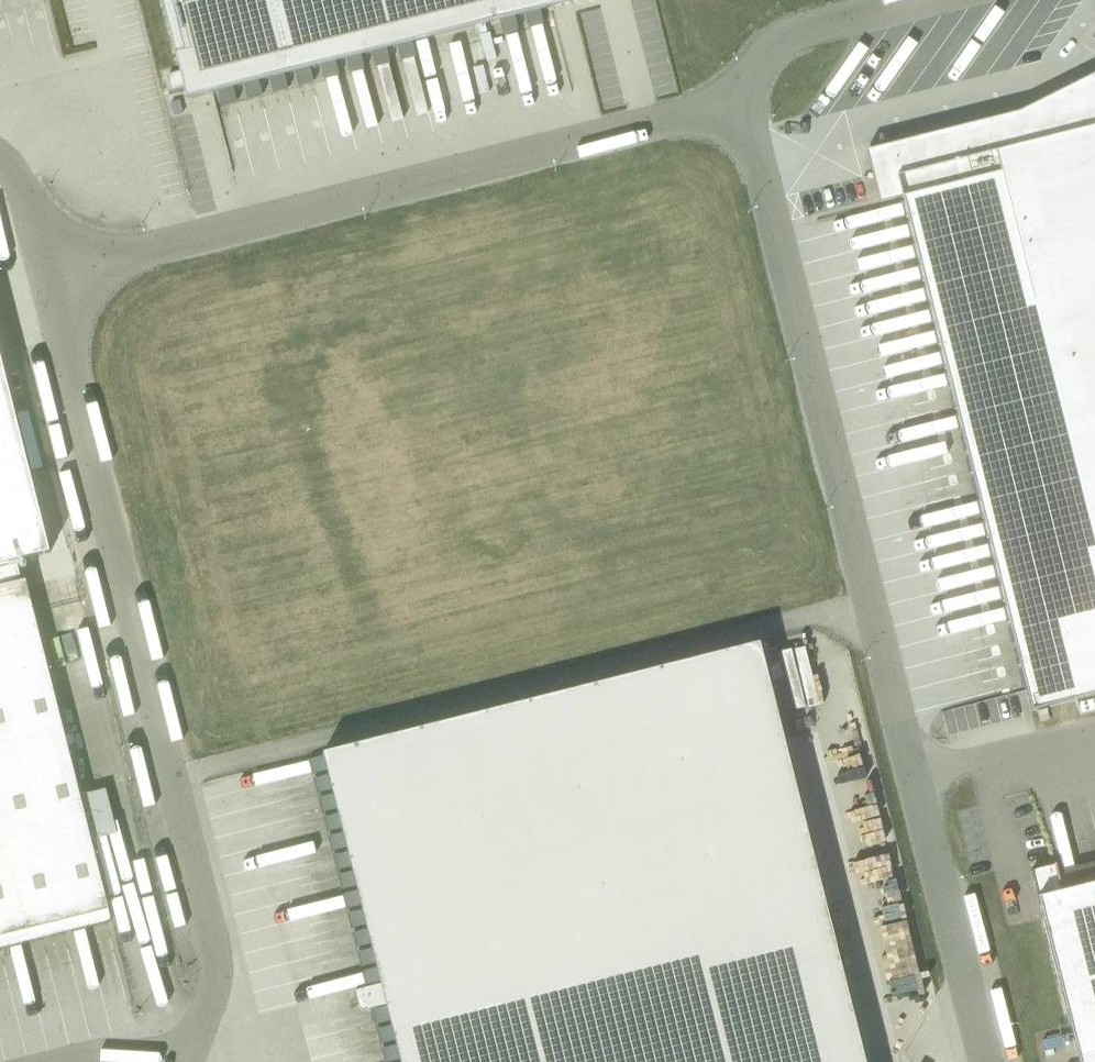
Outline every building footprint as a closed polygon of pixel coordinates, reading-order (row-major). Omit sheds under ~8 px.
[(186,99),(580,0),(161,0),(186,99)] [(1018,113),(923,137),(923,136),(900,142),(900,143),(880,148),(865,151),(878,205),(893,201),(901,199),(1030,712),(1094,695),(1094,74),(1018,113)] [(296,88),(195,111),(214,194),(222,192),(217,170),(234,166),(237,177),(245,175),(243,166),(253,163),(249,149),(238,151),(231,117),(263,110),(262,106),(298,97),(296,88)] [(111,921),(137,915),(147,952),(181,943),(131,743),(70,760),(69,753),(25,583),(11,587),(5,564),(45,554),(0,378),(0,949),(111,921)] [(400,1061),(864,1061),(759,644),(322,754),(382,989),(356,996),(362,1017),(387,1011),(400,1061)] [(976,661),(981,681),(965,685),(961,669),(962,669),(959,655),(939,660),(941,668),(947,667),(951,682),(955,700),(997,690),(989,658),(976,661)] [(1057,873),(1055,865),(1053,865),(1031,871),(1079,1061),(1094,1061),(1094,864),(1057,873)]
